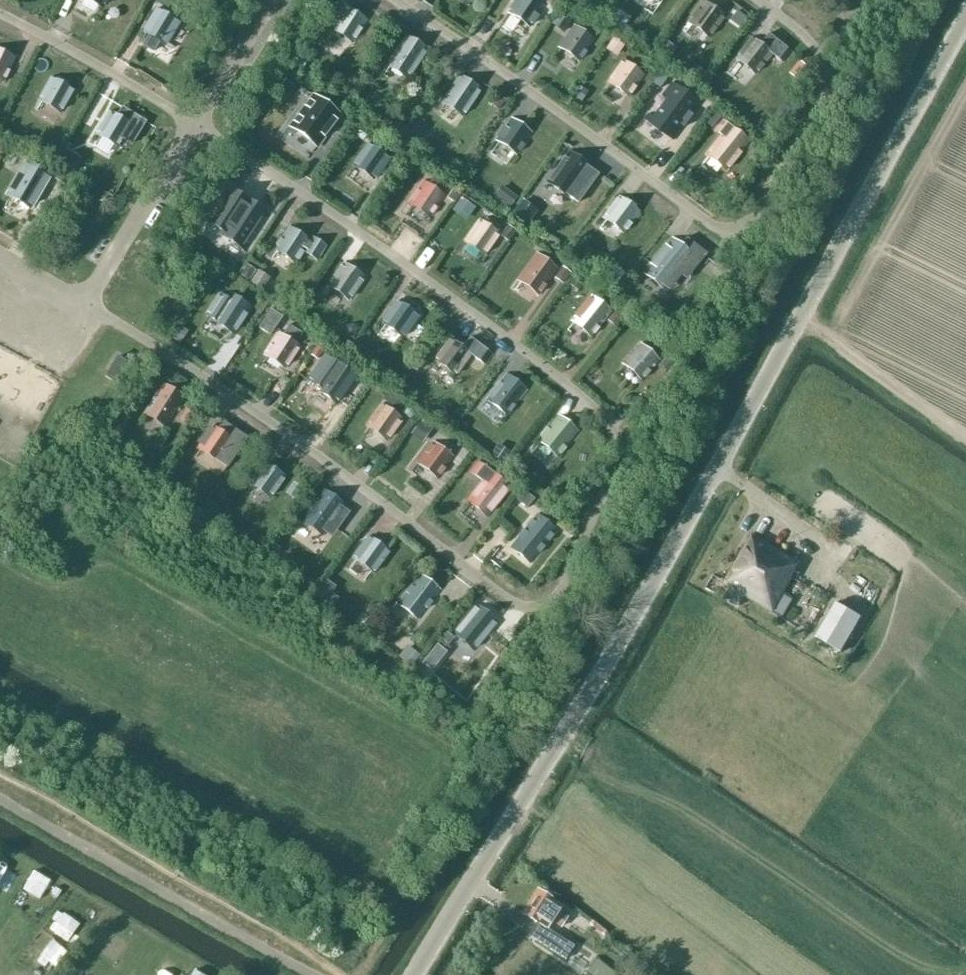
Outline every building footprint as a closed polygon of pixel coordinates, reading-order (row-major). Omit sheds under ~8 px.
[(544,6),(541,4),(544,0),(517,0),(509,12),(530,26),(544,6)] [(690,22),(709,37),(718,25),(729,34),(742,17),(721,0),(718,0),(712,8),(705,2),(690,22)] [(345,8),(332,28),(353,42),(366,21),(345,8)] [(614,8),(607,18),(623,29),(630,18),(614,8)] [(150,33),(144,43),(155,50),(161,40),(166,43),(179,22),(158,9),(145,30),(150,33)] [(562,15),(555,25),(565,32),(572,22),(562,15)] [(575,27),(560,47),(580,61),(595,41),(575,27)] [(753,39),(738,58),(757,73),(772,53),(781,61),(789,50),(769,34),(760,45),(753,39)] [(407,36),(401,44),(387,64),(408,78),(427,49),(407,36)] [(668,41),(661,51),(671,58),(678,48),(668,41)] [(5,80),(15,57),(0,50),(0,78),(5,80)] [(623,61),(609,82),(629,96),(644,76),(623,61)] [(802,62),(793,73),(803,81),(812,70),(802,62)] [(696,66),(689,75),(703,84),(709,75),(696,66)] [(663,71),(654,83),(661,87),(669,75),(663,71)] [(481,90),(461,76),(443,101),(464,115),(481,90)] [(40,99),(41,100),(61,111),(73,90),(52,78),(40,99)] [(287,80),(282,87),(291,94),(296,87),(287,80)] [(649,114),(646,119),(672,139),(699,104),(672,84),(664,95),(668,98),(653,118),(649,114)] [(584,88),(577,98),(581,102),(589,92),(584,88)] [(342,115),(314,97),(293,129),(321,147),(342,115)] [(119,145),(124,138),(134,144),(147,122),(124,108),(119,116),(111,111),(98,133),(119,145)] [(713,112),(706,121),(713,127),(720,118),(713,112)] [(512,119),(498,139),(518,153),(532,133),(512,119)] [(722,135),(708,154),(727,169),(743,150),(750,141),(723,120),(715,130),(722,135)] [(395,122),(391,126),(399,132),(402,128),(395,122)] [(359,127),(353,136),(362,142),(368,133),(359,127)] [(369,144),(355,165),(376,178),(389,158),(369,144)] [(569,149),(546,181),(565,195),(566,194),(578,203),(599,174),(589,167),(590,165),(569,149)] [(68,150),(62,161),(74,168),(80,158),(68,150)] [(25,161),(7,192),(31,206),(49,174),(25,161)] [(424,181),(410,202),(431,216),(445,195),(424,181)] [(502,186),(495,196),(510,208),(518,198),(502,186)] [(232,190),(211,222),(220,228),(217,231),(240,247),(264,211),(232,190)] [(453,191),(448,198),(455,203),(460,195),(453,191)] [(462,197),(453,209),(468,219),(477,207),(462,197)] [(620,197),(605,216),(625,232),(640,212),(620,197)] [(524,201),(514,215),(525,223),(535,210),(524,201)] [(479,220),(465,240),(486,254),(500,234),(495,230),(498,226),(487,219),(484,223),(479,220)] [(509,225),(501,236),(509,242),(517,230),(509,225)] [(289,227),(275,248),(295,262),(303,250),(317,260),(326,247),(313,238),(311,242),(289,227)] [(682,267),(684,269),(691,274),(707,254),(686,237),(681,244),(673,238),(645,272),(665,288),(682,267)] [(558,268),(538,253),(520,279),(540,293),(558,268)] [(722,258),(715,267),(730,279),(737,270),(722,258)] [(247,264),(240,275),(249,280),(256,270),(247,264)] [(343,264),(329,285),(349,299),(363,278),(343,264)] [(564,266),(556,278),(563,284),(572,272),(564,266)] [(617,267),(609,277),(617,283),(625,273),(617,267)] [(258,271),(250,282),(262,290),(269,278),(258,271)] [(578,275),(571,285),(578,291),(586,281),(578,275)] [(218,293),(205,315),(234,333),(251,305),(230,292),(226,299),(218,293)] [(611,312),(592,297),(574,320),(592,335),(611,312)] [(397,302),(383,322),(403,336),(417,316),(397,302)] [(618,309),(609,320),(617,327),(626,316),(618,309)] [(271,310),(261,325),(272,332),(282,317),(271,310)] [(178,325),(170,338),(179,343),(187,331),(178,325)] [(278,333),(264,353),(285,367),(299,347),(295,344),(302,334),(289,325),(282,336),(278,333)] [(451,340),(437,359),(457,374),(471,354),(485,365),(493,354),(470,337),(463,348),(451,340)] [(319,344),(311,355),(318,360),(325,348),(319,344)] [(641,344),(625,362),(643,379),(660,360),(641,344)] [(326,354),(309,378),(320,385),(317,389),(337,403),(351,382),(356,376),(352,373),(340,364),(326,354)] [(117,355),(105,376),(104,377),(119,385),(132,365),(117,355)] [(527,389),(507,374),(488,399),(508,414),(527,389)] [(409,377),(403,385),(410,390),(416,382),(409,377)] [(164,383),(159,391),(145,412),(165,425),(185,396),(164,383)] [(382,405),(368,425),(388,439),(402,419),(382,405)] [(408,405),(403,412),(411,418),(417,411),(408,405)] [(578,431),(559,416),(540,439),(559,455),(578,431)] [(421,421),(412,433),(424,442),(436,426),(427,419),(424,423),(421,421)] [(223,422),(218,430),(212,426),(199,446),(228,466),(247,438),(223,422)] [(434,443),(420,462),(439,477),(454,457),(434,443)] [(484,481),(469,500),(488,515),(511,486),(479,461),(471,471),(484,481)] [(265,462),(251,482),(271,496),(285,476),(265,462)] [(294,480),(286,492),(294,498),(303,487),(294,480)] [(310,509),(303,519),(323,534),(324,531),(329,534),(346,509),(342,506),(344,503),(324,489),(317,499),(315,498),(308,508),(310,509)] [(525,491),(517,500),(527,509),(535,500),(525,491)] [(210,500),(202,510),(210,515),(217,505),(210,500)] [(536,511),(509,544),(531,562),(558,529),(536,511)] [(794,578),(793,577),(800,563),(752,533),(723,584),(731,589),(727,599),(740,606),(744,597),(772,613),(773,611),(782,615),(792,601),(784,596),(794,578)] [(369,536),(354,556),(374,571),(389,551),(369,536)] [(272,545),(263,557),(271,563),(280,551),(272,545)] [(440,590),(421,575),(398,604),(417,620),(440,590)] [(326,580),(322,587),(332,594),(336,587),(326,580)] [(841,652),(862,617),(837,603),(816,638),(841,652)] [(457,630),(455,632),(475,648),(477,646),(489,656),(508,633),(495,623),(497,621),(478,605),(476,607),(475,607),(456,630),(457,630)] [(567,912),(560,907),(563,902),(538,887),(523,911),(539,920),(528,935),(566,960),(574,946),(568,942),(569,939),(548,925),(551,919),(559,924),(567,912)] [(588,972),(592,974),(616,974),(617,974),(598,959),(588,972)]
